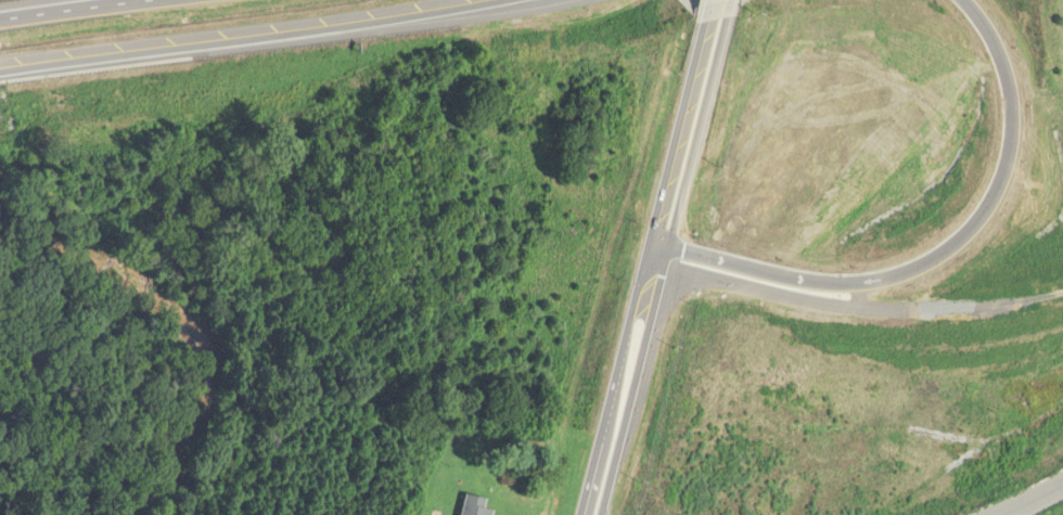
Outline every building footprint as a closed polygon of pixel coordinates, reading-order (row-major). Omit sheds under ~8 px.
[(486,499),(463,496),(461,514),(489,514),(490,511),(484,510),(486,499)]
